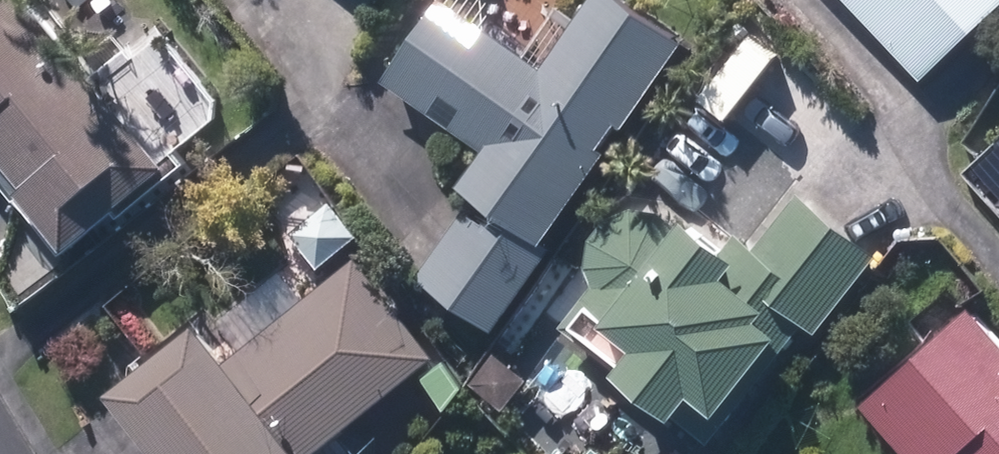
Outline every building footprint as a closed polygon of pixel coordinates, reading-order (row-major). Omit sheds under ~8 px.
[(85,253),(184,171),(41,0),(0,0),(0,191),(18,212),(37,196),(85,253)] [(86,15),(103,0),(72,0),(86,15)] [(505,333),(562,254),(554,248),(696,48),(630,0),(606,0),(553,73),(458,4),(399,87),(496,155),(470,190),(507,216),(496,231),(473,214),(427,278),(505,333)] [(929,84),(998,20),(998,0),(852,0),(929,84)] [(742,453),(757,453),(781,425),(752,401),(798,345),(810,354),(886,261),(810,199),(753,269),(698,225),(689,234),(669,217),(618,222),(585,263),(610,283),(571,331),(717,449),(724,439),(742,453)] [(296,236),(326,272),(361,242),(331,206),(296,236)] [(342,447),(447,362),(365,261),(240,364),(213,333),(129,401),(173,453),(347,453),(342,447)] [(986,313),(880,410),(921,453),(998,453),(998,327),(986,313)] [(480,386),(513,413),(537,384),(503,357),(480,386)]
